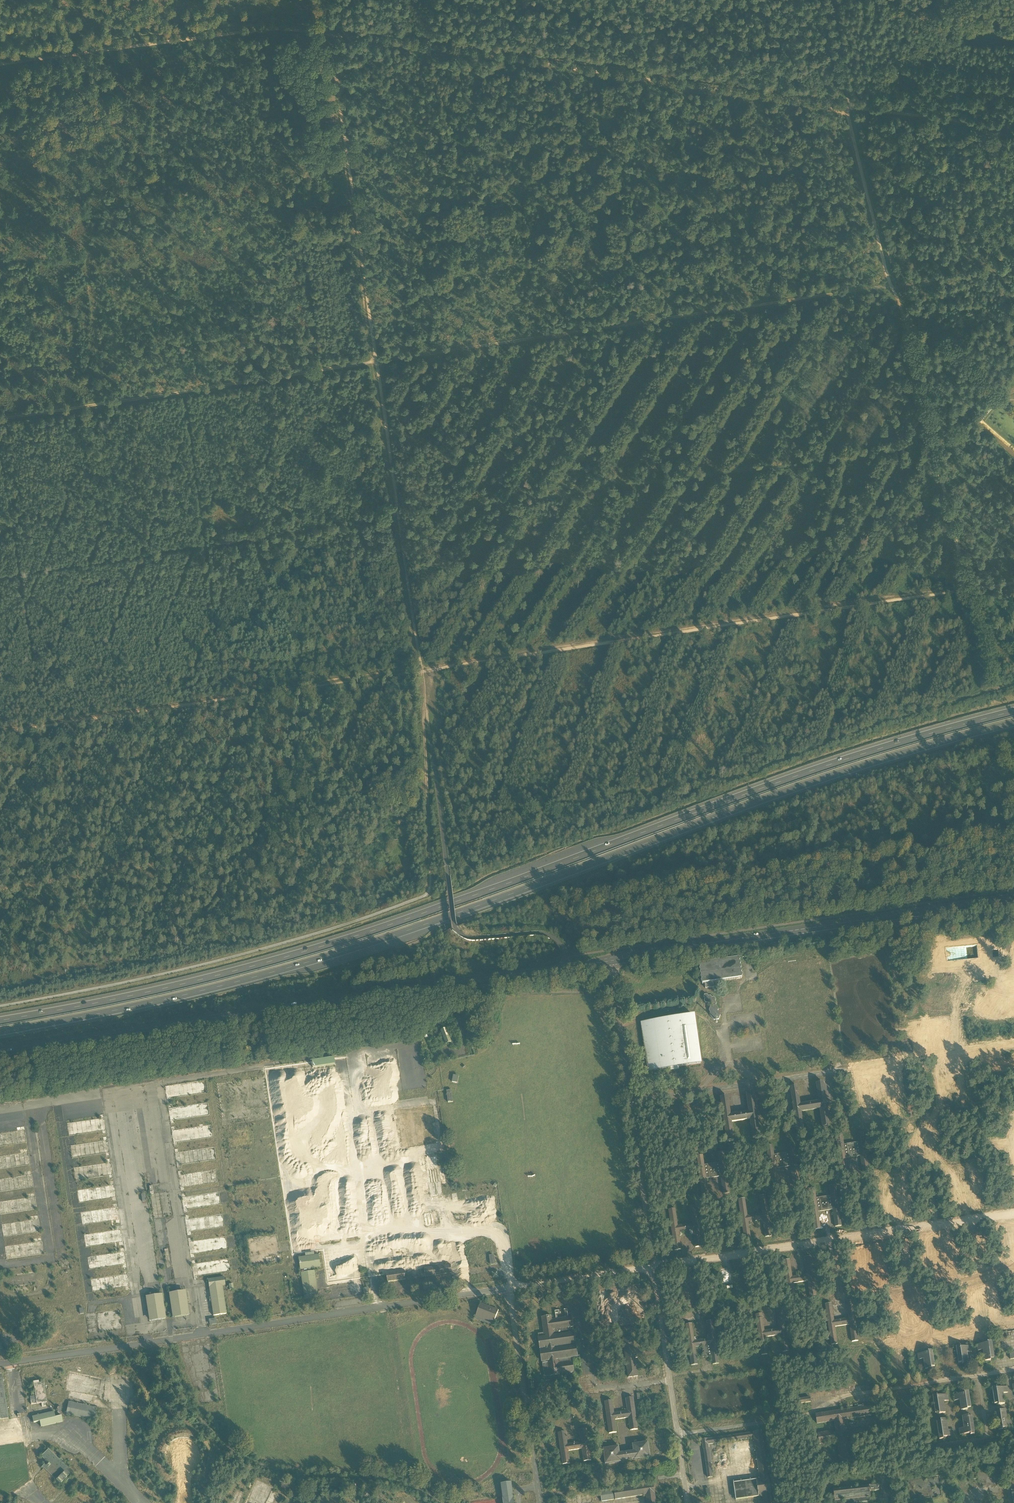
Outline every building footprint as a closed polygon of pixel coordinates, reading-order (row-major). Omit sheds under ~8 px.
[(701,982),(702,984),(705,984),(705,988),(715,987),(714,982),(741,978),(742,976),(741,974),(742,972),(740,970),(741,968),(740,966),(741,964),(739,962),(740,960),(738,958),(700,964),(699,966),(700,968),(699,970),(701,972),(700,974),(701,976),(700,978),(702,980),(701,982)] [(718,1009),(716,1005),(716,1003),(715,1001),(716,999),(714,997),(712,998),(711,996),(708,996),(707,994),(704,995),(704,997),(705,999),(704,1001),(706,1003),(708,1002),(709,1004),(712,1004),(713,1006),(711,1006),(709,1011),(711,1012),(710,1015),(714,1020),(719,1019),(720,1015),(718,1011),(718,1009)] [(641,1022),(648,1072),(701,1064),(694,1015),(641,1022)] [(451,1043),(453,1048),(458,1046),(454,1037),(450,1039),(445,1028),(444,1028),(445,1030),(441,1031),(442,1033),(443,1036),(446,1045),(448,1044),(448,1045),(450,1044),(449,1044),(451,1043)] [(335,1064),(334,1057),(312,1061),(313,1067),(335,1064)] [(1013,1065),(1013,1057),(987,1060),(988,1068),(992,1068),(1013,1065)] [(790,1087),(796,1131),(804,1130),(801,1112),(820,1109),(823,1127),(830,1126),(823,1082),(816,1083),(819,1101),(800,1104),(798,1086),(790,1087)] [(721,1097),(727,1141),(734,1140),(732,1122),(749,1119),(752,1138),(761,1136),(754,1092),(746,1093),(748,1112),(731,1114),(728,1096),(721,1097)] [(318,1234),(358,1228),(343,1119),(294,1126),(295,1135),(303,1134),(305,1146),(306,1145),(315,1156),(320,1158),(322,1152),(323,1157),(335,1173),(341,1181),(335,1185),(338,1187),(331,1192),(334,1196),(331,1196),(326,1201),(326,1205),(329,1205),(328,1205),(330,1205),(320,1213),(322,1215),(321,1218),(316,1216),(318,1234)] [(837,1135),(843,1176),(849,1175),(847,1159),(860,1157),(862,1173),(869,1172),(863,1132),(857,1132),(858,1143),(845,1145),(843,1134),(837,1135)] [(991,1155),(999,1155),(998,1139),(990,1139),(991,1155)] [(766,1146),(772,1186),(779,1185),(777,1169),(791,1167),(793,1183),(800,1182),(794,1141),(787,1142),(789,1153),(775,1155),(773,1145),(766,1146)] [(696,1156),(702,1196),(710,1195),(707,1179),(721,1177),(724,1193),(731,1192),(725,1152),(718,1153),(719,1163),(705,1165),(704,1155),(696,1156)] [(435,1154),(418,1156),(420,1169),(424,1168),(427,1189),(423,1189),(424,1193),(428,1193),(428,1197),(441,1195),(439,1184),(445,1183),(442,1167),(437,1167),(435,1154)] [(899,1175),(900,1185),(886,1187),(885,1177),(879,1178),(882,1202),(902,1199),(904,1216),(908,1216),(907,1209),(910,1209),(906,1174),(899,1175)] [(808,1188),(814,1229),(821,1228),(819,1212),(833,1210),(835,1226),(843,1225),(837,1183),(829,1185),(831,1196),(817,1198),(815,1187),(808,1188)] [(738,1198),(744,1239),(751,1238),(749,1221),(763,1219),(766,1235),(772,1234),(766,1196),(759,1197),(762,1213),(748,1215),(745,1197),(738,1198)] [(668,1208),(674,1249),(682,1248),(679,1231),(694,1229),(696,1246),(704,1245),(698,1203),(690,1205),(693,1223),(678,1225),(676,1207),(668,1208)] [(433,1221),(437,1220),(435,1211),(422,1213),(424,1226),(433,1225),(433,1221)] [(943,1237),(945,1254),(932,1255),(930,1239),(923,1239),(928,1281),(935,1280),(933,1262),(947,1261),(949,1276),(955,1275),(952,1243),(948,1243),(947,1236),(943,1237)] [(875,1264),(862,1266),(860,1249),(853,1250),(857,1291),(866,1290),(864,1273),(877,1271),(879,1286),(885,1286),(881,1246),(873,1247),(875,1264)] [(406,1247),(390,1249),(392,1259),(408,1256),(406,1247)] [(302,1277),(305,1299),(311,1299),(313,1298),(319,1297),(315,1271),(311,1272),(310,1269),(321,1267),(319,1255),(315,1256),(306,1257),(304,1257),(299,1258),(301,1274),(302,1277)] [(783,1261),(789,1300),(796,1299),(794,1283),(808,1281),(811,1297),(817,1296),(811,1257),(805,1258),(807,1274),(793,1276),(791,1260),(783,1261)] [(425,1274),(421,1274),(421,1277),(425,1276),(425,1277),(452,1273),(451,1265),(424,1269),(425,1274)] [(388,1283),(389,1288),(394,1287),(392,1285),(391,1282),(406,1280),(405,1274),(407,1274),(407,1271),(386,1274),(388,1282),(388,1283)] [(211,1301),(213,1316),(226,1314),(222,1286),(225,1285),(224,1277),(208,1280),(211,1298),(211,1301)] [(174,1317),(175,1318),(187,1316),(187,1315),(183,1292),(183,1291),(171,1293),(171,1294),(174,1317)] [(906,1316),(919,1314),(921,1331),(926,1330),(923,1307),(904,1309),(902,1293),(895,1293),(900,1334),(908,1333),(906,1316)] [(151,1320),(151,1321),(164,1319),(163,1318),(160,1296),(160,1295),(148,1297),(148,1298),(151,1320)] [(825,1304),(831,1344),(838,1343),(835,1327),(850,1325),(852,1341),(859,1340),(853,1300),(846,1301),(849,1318),(834,1320),(832,1303),(825,1304)] [(476,1316),(494,1323),(499,1311),(480,1304),(476,1316)] [(756,1314),(762,1354),(770,1353),(767,1336),(781,1334),(784,1351),(790,1350),(784,1310),(778,1311),(780,1328),(767,1330),(764,1313),(756,1314)] [(542,1362),(545,1381),(549,1380),(549,1376),(550,1376),(555,1376),(556,1379),(556,1380),(559,1379),(558,1379),(558,1375),(560,1375),(574,1373),(573,1361),(572,1358),(577,1357),(574,1332),(569,1333),(568,1328),(573,1327),(572,1317),(561,1318),(561,1317),(560,1317),(560,1319),(558,1319),(556,1319),(552,1320),(551,1316),(546,1317),(546,1316),(545,1316),(545,1317),(541,1317),(544,1334),(538,1334),(539,1337),(538,1337),(542,1362)] [(684,1325),(690,1365),(697,1364),(695,1347),(703,1346),(704,1354),(701,1354),(702,1358),(711,1356),(713,1365),(719,1364),(712,1321),(706,1322),(709,1339),(694,1341),(691,1324),(684,1325)] [(626,1364),(628,1377),(638,1376),(635,1358),(637,1358),(637,1355),(635,1355),(632,1337),(623,1339),(625,1352),(627,1364),(626,1364)] [(983,1349),(984,1359),(994,1358),(992,1342),(978,1344),(979,1349),(983,1349)] [(956,1348),(958,1363),(968,1362),(966,1351),(970,1351),(969,1345),(956,1348)] [(923,1359),(924,1369),(934,1367),(932,1351),(918,1353),(919,1359),(923,1359)] [(8,1419),(3,1382),(2,1380),(2,1375),(0,1376),(0,1420),(8,1419)] [(41,1404),(42,1407),(46,1407),(45,1403),(47,1403),(45,1391),(43,1383),(39,1383),(39,1381),(33,1382),(33,1385),(26,1386),(27,1392),(34,1391),(35,1394),(33,1394),(33,1397),(30,1397),(31,1405),(36,1404),(41,1404)] [(998,1403),(998,1405),(1005,1404),(1003,1393),(1008,1393),(1007,1387),(996,1388),(996,1387),(992,1388),(994,1404),(998,1403)] [(959,1400),(961,1411),(967,1410),(967,1408),(971,1408),(968,1391),(964,1392),(964,1393),(954,1395),(954,1401),(959,1400)] [(939,1413),(939,1414),(945,1413),(943,1401),(948,1401),(947,1395),(937,1396),(937,1395),(932,1395),(935,1413),(939,1413)] [(605,1402),(609,1434),(617,1432),(615,1420),(628,1418),(630,1431),(638,1429),(633,1397),(626,1399),(627,1411),(614,1413),(612,1401),(605,1402)] [(66,1415),(93,1421),(96,1408),(68,1402),(66,1415)] [(854,1427),(849,1428),(845,1429),(844,1419),(851,1418),(852,1424),(855,1423),(855,1418),(871,1415),(870,1404),(869,1404),(868,1402),(867,1402),(867,1404),(863,1405),(861,1406),(861,1407),(858,1408),(858,1406),(856,1406),(856,1408),(839,1411),(838,1408),(837,1408),(837,1410),(836,1410),(836,1411),(815,1414),(817,1424),(834,1421),(836,1435),(832,1435),(832,1431),(817,1433),(819,1444),(833,1442),(833,1438),(837,1437),(841,1466),(850,1464),(847,1440),(865,1437),(864,1428),(855,1430),(854,1427)] [(996,1413),(998,1430),(1003,1430),(1002,1428),(1013,1427),(1012,1421),(1007,1421),(1005,1410),(999,1411),(1000,1412),(996,1413)] [(40,1422),(41,1427),(63,1422),(61,1416),(55,1418),(54,1412),(32,1417),(33,1423),(40,1422)] [(959,1429),(960,1435),(970,1433),(970,1435),(975,1434),(972,1416),(968,1417),(968,1416),(962,1416),(964,1428),(959,1429)] [(936,1422),(939,1439),(943,1439),(943,1437),(954,1436),(953,1430),(948,1430),(946,1419),(940,1420),(940,1421),(936,1422)] [(558,1433),(563,1465),(570,1464),(568,1451),(582,1449),(584,1462),(591,1460),(586,1429),(579,1430),(581,1442),(567,1444),(565,1432),(558,1433)] [(771,1495),(769,1478),(768,1478),(762,1431),(753,1432),(753,1433),(707,1439),(702,1440),(703,1449),(704,1449),(708,1478),(712,1477),(710,1464),(712,1464),(710,1448),(709,1448),(708,1445),(754,1438),(755,1442),(754,1442),(760,1479),(733,1483),(734,1489),(732,1490),(732,1494),(735,1494),(736,1500),(762,1496),(763,1502),(772,1502),(771,1495)] [(603,1448),(605,1464),(621,1462),(621,1461),(634,1459),(634,1460),(650,1458),(648,1442),(632,1444),(633,1449),(635,1449),(635,1451),(633,1451),(620,1453),(617,1453),(617,1452),(619,1451),(618,1446),(603,1448)] [(56,1482),(60,1485),(65,1479),(67,1481),(71,1477),(70,1475),(72,1473),(62,1464),(64,1462),(61,1459),(59,1460),(48,1450),(41,1457),(48,1464),(46,1466),(43,1469),(56,1482)] [(512,1488),(511,1483),(501,1484),(503,1496),(503,1499),(504,1502),(514,1502),(512,1488)] [(834,1502),(873,1502),(873,1497),(872,1493),(872,1491),(879,1491),(878,1483),(832,1488),(833,1490),(834,1502)] [(647,1502),(656,1502),(653,1484),(600,1492),(601,1502),(614,1500),(614,1499),(615,1499),(615,1500),(646,1495),(647,1502)]
